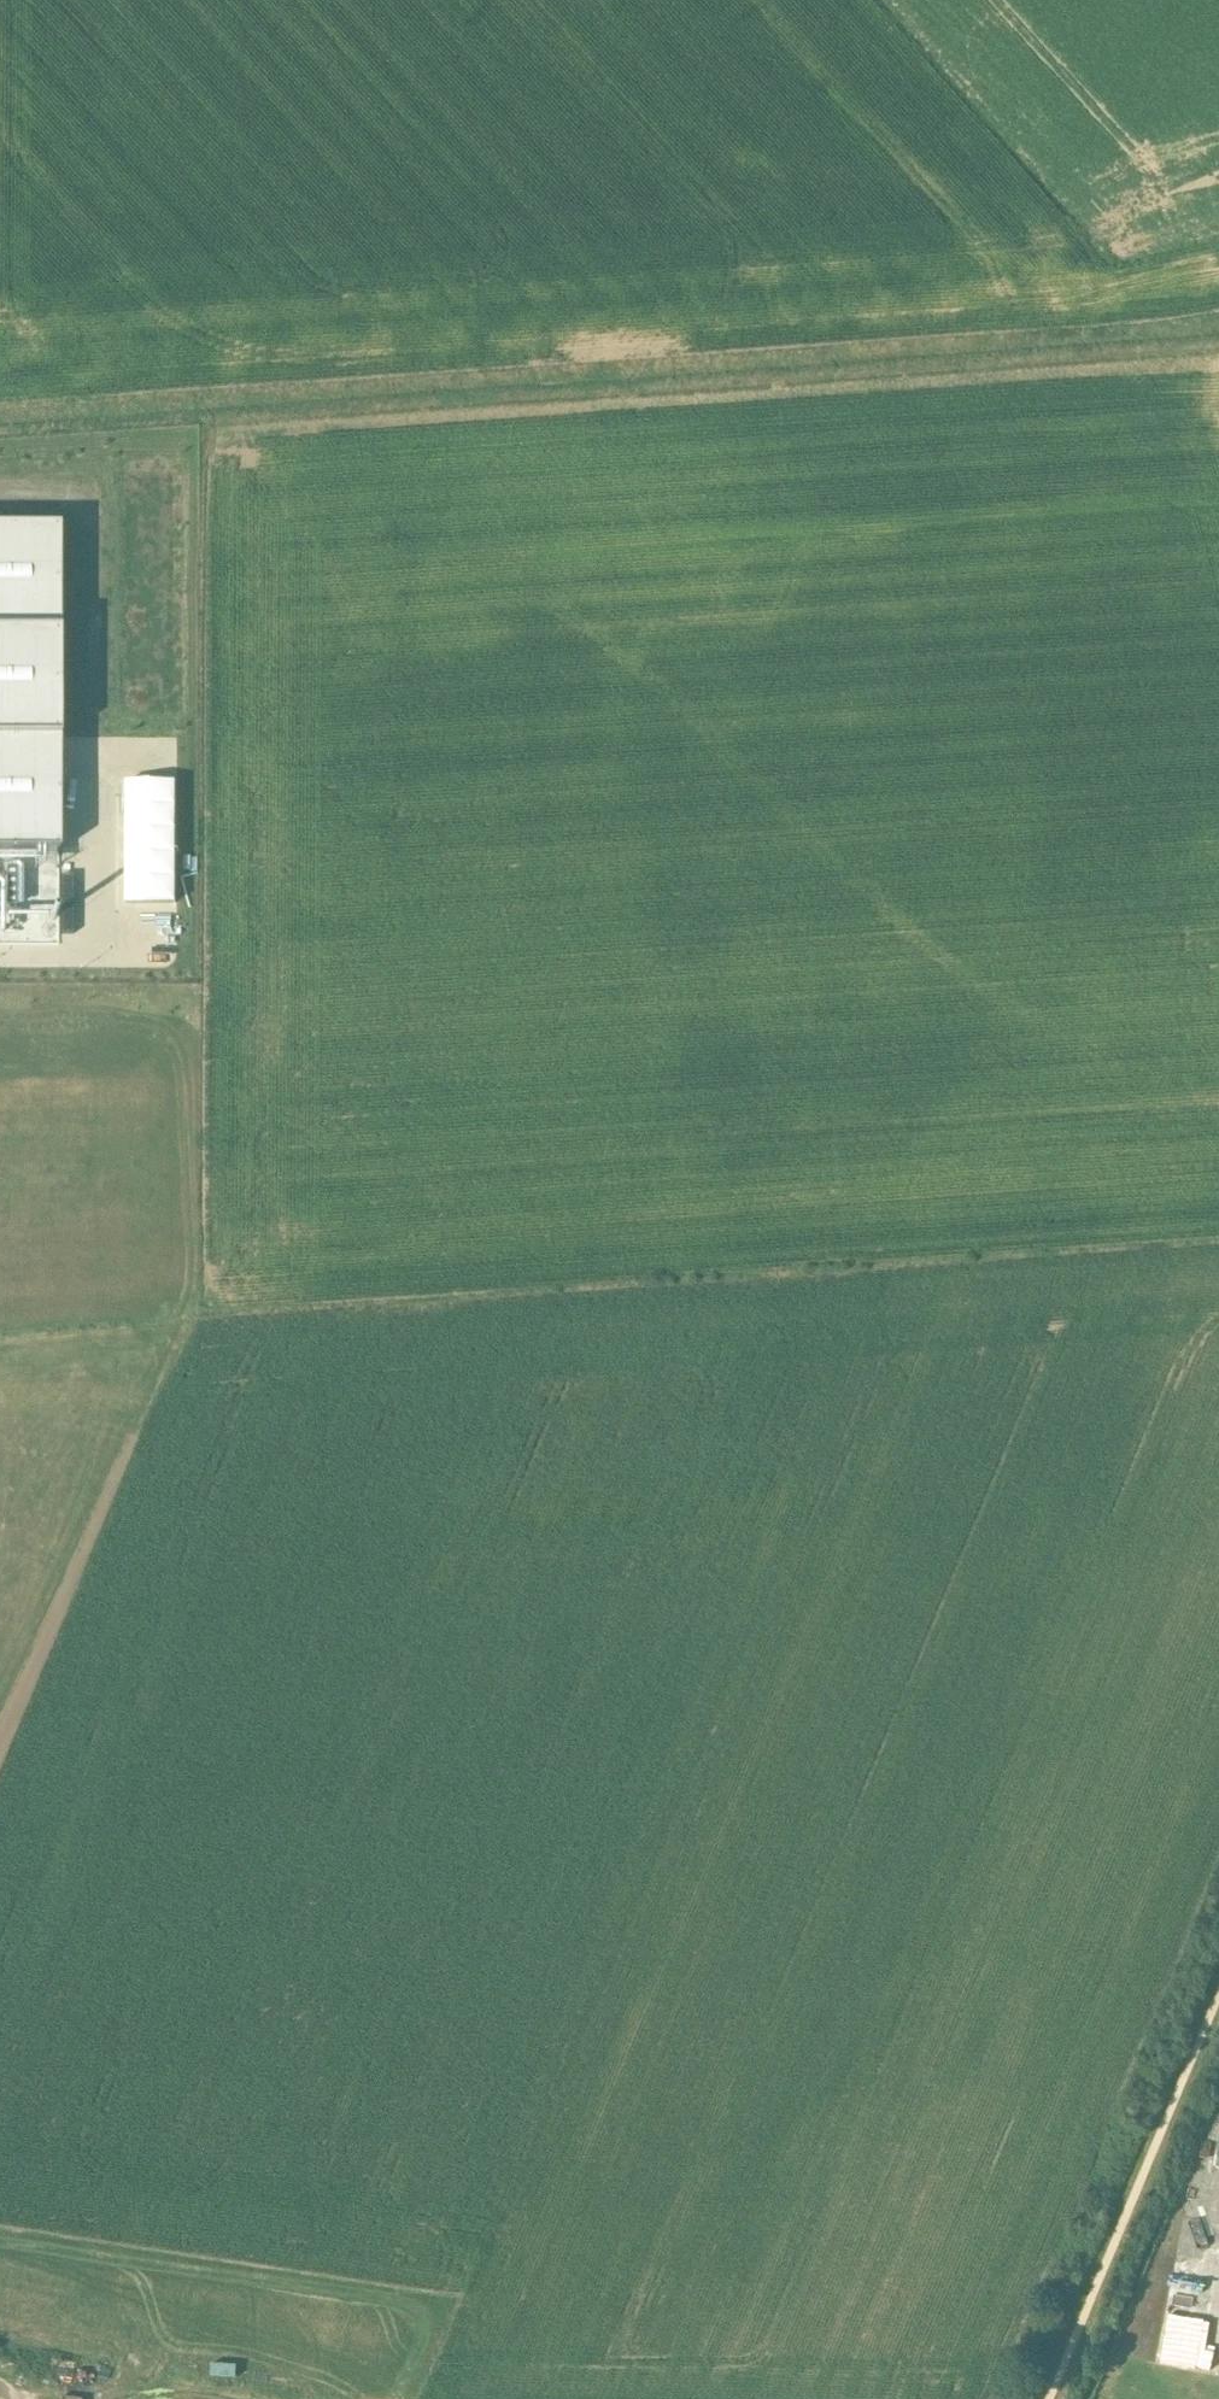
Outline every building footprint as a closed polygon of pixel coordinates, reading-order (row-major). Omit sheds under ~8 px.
[(0,526),(0,853),(58,853),(58,526),(0,526)]
